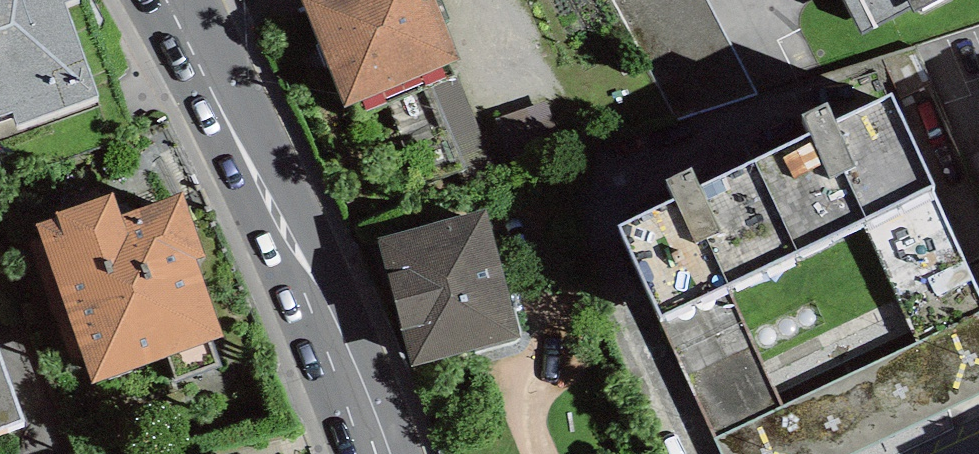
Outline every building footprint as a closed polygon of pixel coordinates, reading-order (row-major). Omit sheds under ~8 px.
[(10,113),(16,127),(101,95),(65,1),(67,0),(0,0),(0,117),(10,113)] [(344,106),(362,99),(366,110),(446,78),(442,67),(461,59),(437,0),(301,0),(344,106)] [(676,123),(757,92),(708,0),(612,0),(676,123)] [(863,33),(912,7),(916,14),(942,0),(846,0),(863,33)] [(936,184),(893,92),(836,119),(829,103),(804,114),(813,135),(752,163),(793,251),(862,219),(918,338),(978,310),(978,275),(936,184)] [(548,101),(500,117),(515,160),(563,144),(548,101)] [(724,283),(793,251),(752,163),(703,186),(694,166),(668,179),(677,198),(618,226),(660,315),(716,436),(781,406),(724,283)] [(114,194),(35,222),(94,385),(225,338),(197,260),(208,256),(185,192),(122,215),(114,194)] [(487,209),(377,238),(412,368),(522,338),(487,209)] [(716,436),(724,453),(853,453),(978,393),(978,310),(918,338),(781,406),(716,436)] [(22,419),(0,359),(0,427),(22,419)]
